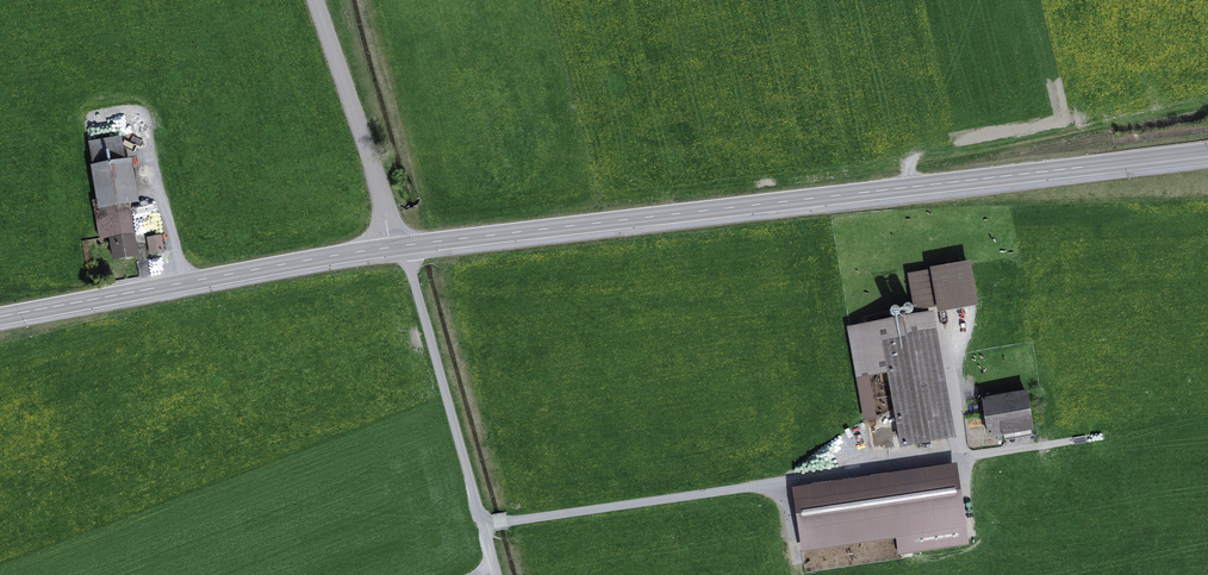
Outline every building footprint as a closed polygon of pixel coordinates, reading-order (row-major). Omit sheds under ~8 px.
[(89,144),(93,168),(125,163),(121,139),(89,144)] [(127,203),(131,202),(125,163),(93,168),(99,200),(126,195),(127,203)] [(106,238),(106,239),(111,238),(132,235),(127,203),(126,195),(99,200),(94,201),(100,239),(106,238)] [(111,238),(115,259),(136,256),(132,235),(111,238)] [(148,238),(151,254),(163,251),(160,236),(148,238)] [(910,275),(916,310),(975,300),(968,265),(910,275)] [(928,363),(934,362),(926,315),(851,328),(859,376),(867,375),(890,371),(903,445),(948,438),(939,386),(932,387),(928,363)] [(867,419),(875,417),(867,375),(859,376),(867,419)] [(1003,429),(1031,424),(1026,393),(984,400),(990,435),(1004,433),(1003,429)] [(1005,441),(1033,436),(1031,424),(1003,429),(1004,433),(1005,441)] [(953,467),(796,490),(805,549),(897,536),(909,534),(912,551),(964,544),(953,467)] [(900,553),(912,551),(909,534),(897,536),(900,553)]
